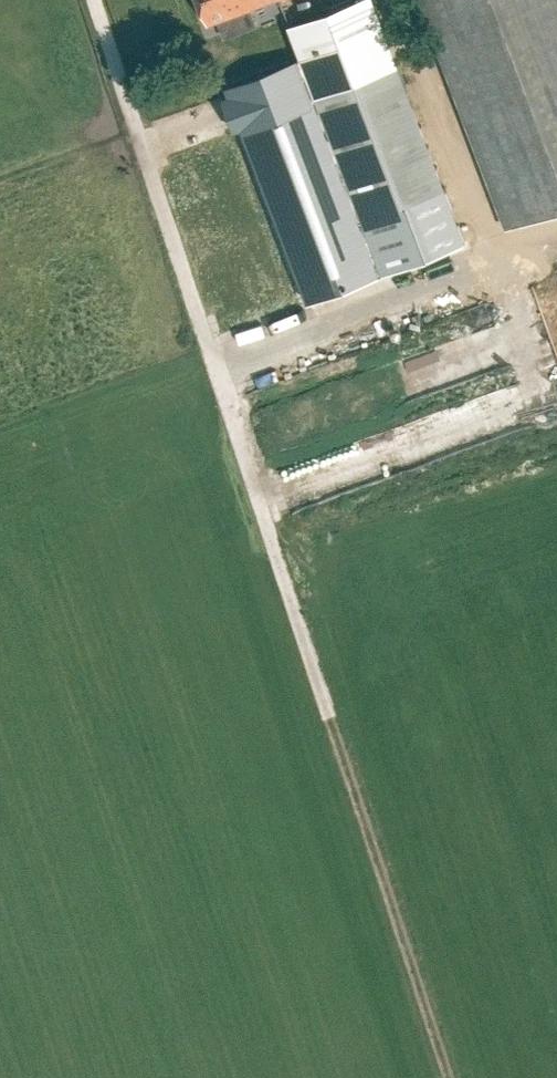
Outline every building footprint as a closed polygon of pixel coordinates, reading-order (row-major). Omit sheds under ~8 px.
[(205,23),(269,0),(196,0),(205,23)] [(375,0),(354,0),(290,24),(364,221),(384,273),(467,241),(447,189),(375,0)] [(511,225),(556,207),(556,0),(426,0),(511,225)]
